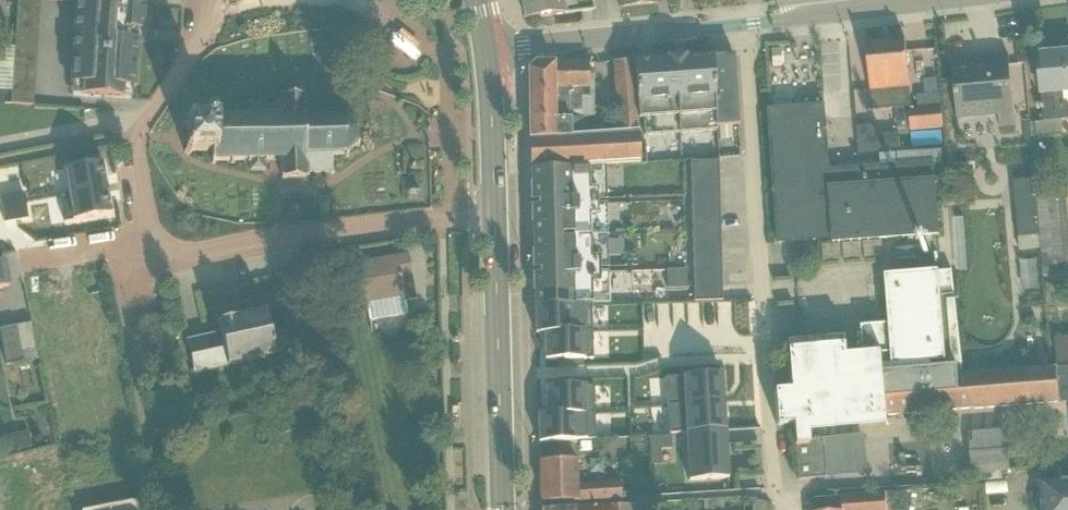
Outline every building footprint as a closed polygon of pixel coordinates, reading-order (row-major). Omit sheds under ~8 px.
[(564,19),(560,0),(528,0),(520,2),(525,27),(564,19)] [(655,11),(654,0),(609,0),(610,15),(655,11)] [(66,90),(143,96),(150,8),(73,2),(66,90)] [(31,112),(38,8),(13,6),(6,111),(31,112)] [(868,107),(907,103),(902,41),(862,45),(868,107)] [(1067,95),(1067,53),(1030,56),(1034,98),(1067,95)] [(707,132),(731,130),(725,58),(701,60),(707,132)] [(1014,127),(1008,58),(949,63),(954,122),(998,118),(998,128),(1014,127)] [(707,132),(701,60),(630,65),(636,137),(707,132)] [(550,102),(551,62),(530,62),(524,70),(524,102),(550,102)] [(929,131),(927,79),(907,80),(909,108),(898,109),(899,132),(929,131)] [(186,124),(183,128),(187,133),(188,149),(183,156),(187,159),(191,154),(210,154),(210,167),(213,167),(213,164),(229,164),(229,167),(232,167),(232,164),(246,163),(246,166),(248,166),(249,175),(263,174),(263,166),(265,166),(265,163),(280,163),(281,182),(304,182),(304,172),(330,172),(330,163),(331,162),(331,158),(343,158),(344,161),(347,160),(345,157),(353,148),(357,150),(358,147),(354,146),(354,134),(357,132),(356,130),(353,132),(344,123),(345,120),(342,120),(342,122),(317,123),(317,120),(315,120),(315,123),(303,123),(303,99),(279,99),(279,107),(264,107),(264,106),(246,107),(246,117),(245,117),(245,119),(231,119),(231,117),(228,117),(228,119),(214,119),(215,117),(213,117),(213,126),(208,123),(204,123),(201,129),(191,129),(186,124)] [(550,102),(524,102),(523,142),(550,141),(550,102)] [(835,248),(942,239),(934,153),(899,155),(898,135),(857,137),(859,170),(832,171),(826,109),(765,115),(775,245),(834,241),(835,248)] [(524,165),(637,163),(636,139),(550,141),(523,142),(524,165)] [(713,164),(684,166),(692,299),(722,297),(713,164)] [(67,199),(106,193),(101,167),(62,173),(67,199)] [(530,173),(531,241),(605,239),(604,170),(530,173)] [(1028,275),(1059,274),(1054,178),(1003,181),(1007,260),(1027,259),(1028,275)] [(67,199),(58,201),(62,226),(110,217),(106,193),(67,199)] [(0,203),(0,208),(4,226),(27,222),(23,199),(0,203)] [(590,308),(608,308),(605,239),(531,241),(533,310),(590,308)] [(383,303),(420,295),(411,256),(374,264),(383,303)] [(670,300),(672,273),(651,272),(650,299),(670,300)] [(786,346),(789,394),(771,395),(774,430),(791,429),(795,484),(871,478),(868,437),(807,442),(806,427),(1067,406),(1067,373),(963,381),(954,274),(887,279),(891,328),(864,330),(867,359),(849,361),(847,341),(786,346)] [(533,310),(534,337),(542,337),(591,335),(590,308),(533,310)] [(261,315),(213,326),(216,340),(183,347),(190,381),(272,363),(261,315)] [(0,327),(0,365),(20,364),(16,325),(0,327)] [(591,362),(591,335),(542,337),(543,364),(556,363),(556,371),(582,370),(582,363),(591,362)] [(663,381),(665,410),(721,406),(720,377),(713,378),(713,369),(687,371),(687,380),(663,381)] [(84,431),(106,430),(105,381),(83,382),(84,431)] [(545,418),(593,416),(592,389),(582,390),(582,382),(556,383),(556,390),(544,391),(545,418)] [(665,410),(666,438),(684,436),(723,434),(721,406),(665,410)] [(536,418),(537,446),(593,445),(593,416),(545,418),(536,418)] [(998,430),(959,430),(960,474),(973,473),(974,494),(999,493),(998,430)] [(688,484),(726,482),(723,434),(684,436),(688,484)] [(653,438),(633,438),(634,466),(654,465),(653,438)] [(536,506),(615,504),(615,487),(574,489),(571,465),(535,466),(536,506)] [(1033,488),(1035,509),(1067,509),(1067,486),(1033,488)] [(897,494),(843,499),(844,509),(899,509),(897,494)]
